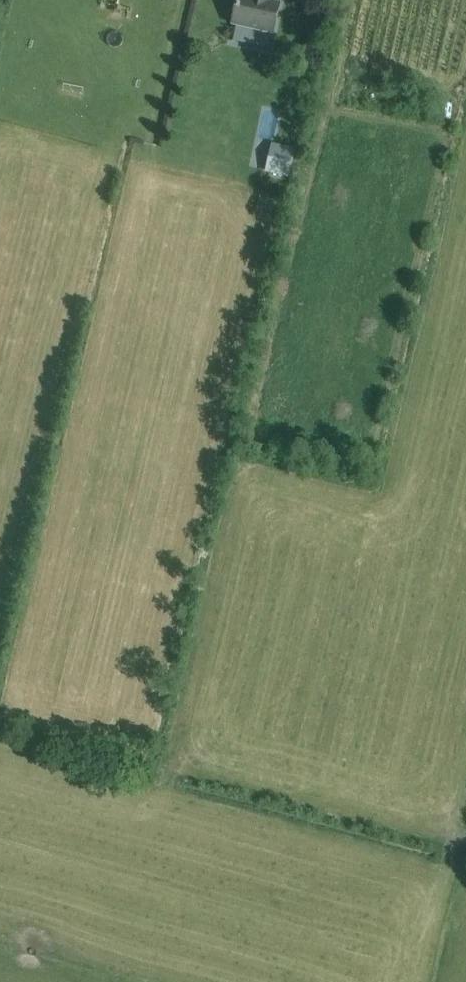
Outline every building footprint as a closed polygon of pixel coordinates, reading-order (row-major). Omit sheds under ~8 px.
[(273,33),(279,4),(273,2),(273,0),(237,0),(231,24),(273,33)] [(292,150),(275,146),(269,170),(286,174),(292,150)]
